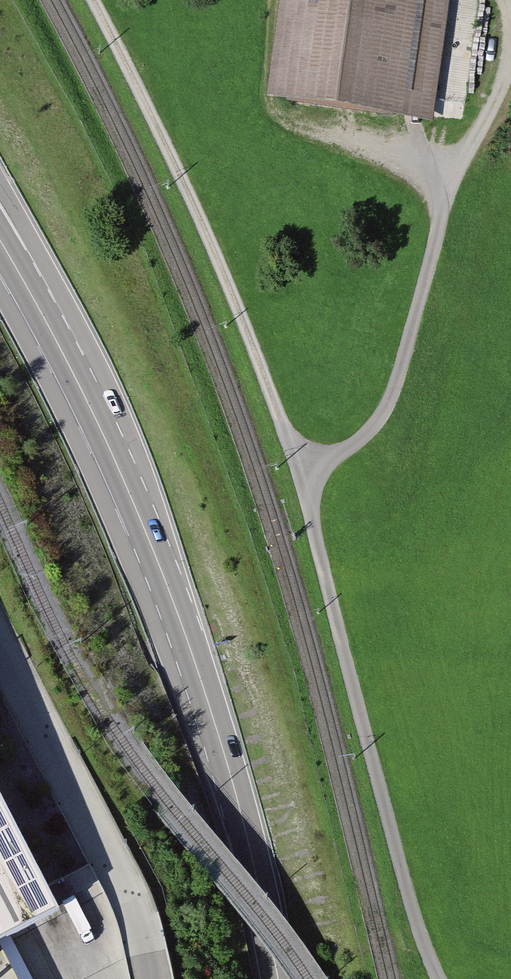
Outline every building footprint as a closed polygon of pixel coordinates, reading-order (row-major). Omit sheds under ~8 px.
[(267,98),(433,122),(450,0),(280,0),(267,98)] [(59,918),(0,803),(0,948),(59,918)]
